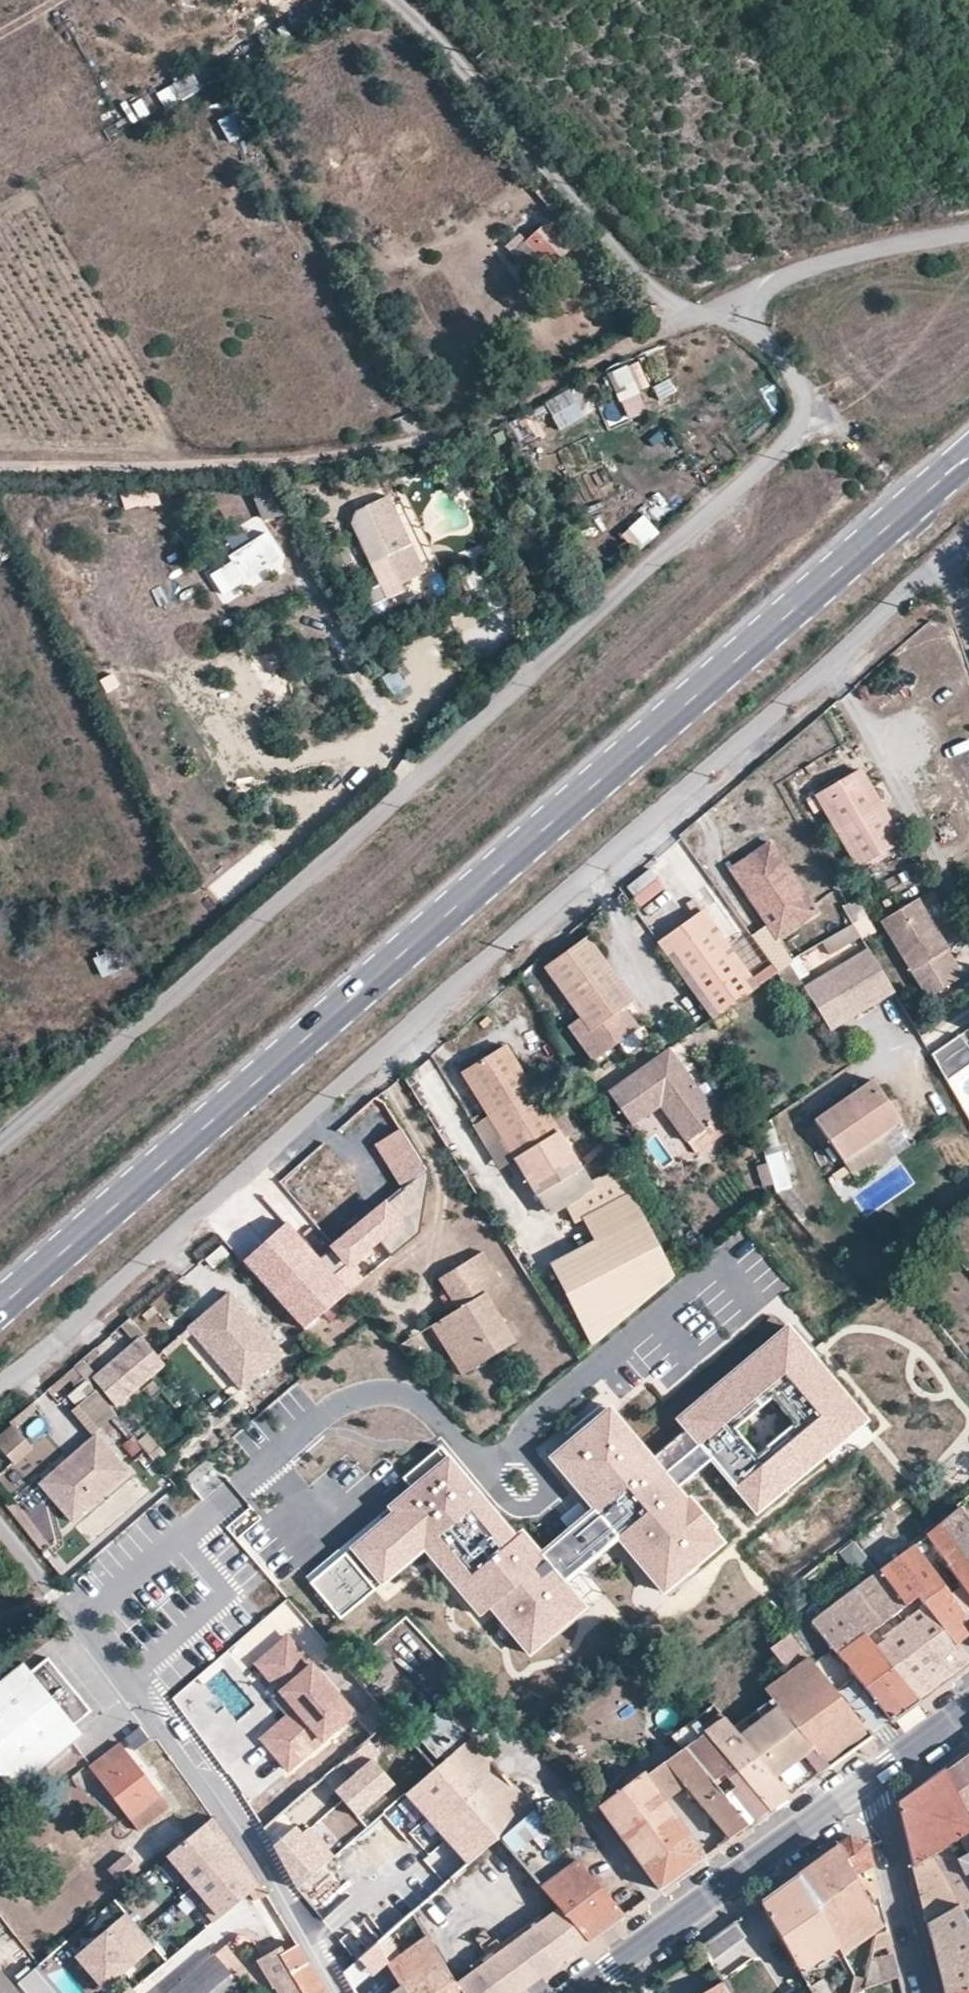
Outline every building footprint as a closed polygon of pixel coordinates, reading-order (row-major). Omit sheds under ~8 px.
[(155,92),(162,108),(202,92),(195,75),(155,92)] [(144,101),(124,107),(129,123),(149,117),(144,101)] [(230,145),(249,134),(235,112),(217,122),(230,145)] [(544,221),(523,239),(552,270),(572,250),(544,221)] [(552,270),(523,239),(509,252),(538,283),(552,270)] [(607,374),(625,422),(653,412),(635,363),(607,374)] [(657,401),(676,394),(671,380),(652,386),(657,401)] [(558,432),(586,416),(571,389),(543,405),(558,432)] [(350,501),(355,513),(381,501),(376,489),(350,501)] [(381,501),(355,513),(350,525),(387,602),(405,593),(402,585),(425,573),(389,497),(381,501)] [(636,554),(659,534),(643,515),(620,534),(636,554)] [(270,537),(214,559),(226,588),(282,566),(270,537)] [(393,696),(407,689),(397,671),(383,678),(393,696)] [(862,769),(817,794),(857,867),(901,843),(862,769)] [(769,840),(730,868),(779,936),(817,909),(769,840)] [(624,886),(645,914),(668,897),(647,869),(624,886)] [(917,893),(878,916),(925,994),(961,972),(936,927),(926,909),(917,893)] [(860,895),(843,904),(854,922),(870,913),(860,895)] [(940,900),(926,909),(936,927),(950,919),(940,900)] [(656,942),(712,1018),(723,1010),(758,984),(702,909),(656,942)] [(801,984),(802,985),(829,1025),(891,987),(867,945),(854,922),(806,950),(820,973),(801,984)] [(587,938),(543,970),(589,1032),(632,1001),(587,938)] [(91,955),(102,979),(113,974),(102,949),(91,955)] [(801,984),(788,963),(777,972),(792,992),(802,985),(801,984)] [(723,1010),(712,1018),(719,1028),(731,1021),(723,1010)] [(933,1054),(948,1080),(968,1065),(968,1044),(962,1034),(933,1054)] [(461,1072),(516,1159),(560,1132),(505,1045),(461,1072)] [(669,1048),(609,1093),(632,1125),(658,1106),(684,1141),(719,1116),(669,1048)] [(871,1080),(814,1119),(843,1160),(881,1135),(900,1121),(871,1080)] [(773,1115),(760,1124),(777,1192),(791,1189),(773,1115)] [(427,1174),(398,1127),(373,1144),(402,1188),(317,1258),(284,1222),(241,1261),(302,1327),(347,1291),(334,1274),(346,1264),(348,1267),(381,1242),(391,1255),(418,1233),(427,1174)] [(560,1132),(516,1159),(539,1195),(583,1167),(560,1132)] [(881,1135),(843,1160),(858,1181),(895,1155),(881,1135)] [(595,1187),(583,1167),(539,1195),(551,1214),(595,1187)] [(549,1262),(589,1344),(667,1278),(626,1196),(581,1218),(592,1241),(549,1262)] [(453,1342),(444,1348),(461,1376),(515,1342),(486,1293),(501,1283),(482,1251),(437,1279),(457,1310),(441,1321),(453,1342)] [(230,1292),(189,1327),(241,1388),(282,1353),(230,1292)] [(431,1327),(444,1348),(453,1342),(441,1321),(431,1327)] [(783,1321),(664,1422),(673,1433),(702,1468),(748,1522),(868,1421),(783,1321)] [(131,1324),(83,1366),(116,1405),(165,1363),(131,1324)] [(98,1427),(115,1413),(95,1390),(78,1405),(98,1427)] [(602,1408),(540,1460),(582,1510),(611,1545),(657,1599),(719,1547),(673,1493),(644,1459),(602,1408)] [(10,1459),(30,1444),(12,1423),(0,1432),(0,1448),(10,1459)] [(96,1432),(46,1474),(81,1513),(130,1472),(96,1432)] [(673,1433),(644,1459),(673,1493),(702,1468),(673,1433)] [(533,1653),(590,1605),(569,1580),(540,1546),(519,1521),(514,1525),(447,1445),(383,1499),(389,1506),(309,1573),(344,1614),(424,1547),(481,1615),(493,1605),(533,1653)] [(0,1479),(0,1482),(15,1495),(28,1480),(11,1466),(0,1479)] [(81,1513),(46,1474),(37,1481),(71,1521),(81,1513)] [(958,1508),(925,1535),(927,1539),(968,1600),(968,1524),(958,1508)] [(569,1580),(611,1545),(582,1510),(540,1546),(569,1580)] [(915,1548),(880,1574),(904,1607),(917,1598),(954,1645),(956,1644),(963,1638),(968,1632),(968,1627),(968,1626),(968,1622),(915,1548)] [(880,1574),(843,1601),(812,1624),(833,1651),(836,1654),(864,1633),(919,1701),(968,1664),(968,1659),(956,1644),(954,1645),(917,1598),(904,1607),(880,1574)] [(864,1633),(836,1654),(842,1662),(891,1722),(916,1704),(919,1701),(864,1633)] [(807,1658),(789,1634),(770,1649),(788,1672),(807,1658)] [(286,1639),(254,1666),(295,1714),(263,1740),(290,1772),(354,1719),(286,1639)] [(400,1675),(373,1645),(347,1667),(374,1698),(400,1675)] [(0,1680),(0,1783),(8,1793),(82,1733),(74,1723),(90,1709),(47,1657),(31,1670),(23,1661),(0,1680)] [(807,1658),(788,1672),(764,1690),(771,1699),(829,1767),(841,1758),(872,1736),(826,1681),(814,1666),(807,1658)] [(873,1733),(887,1722),(853,1682),(839,1694),(873,1733)] [(771,1699),(732,1728),(789,1796),(829,1767),(771,1699)] [(713,1705),(706,1710),(693,1720),(769,1811),(789,1796),(732,1728),(713,1705)] [(368,1736),(388,1725),(377,1707),(358,1718),(368,1736)] [(461,1736),(439,1710),(412,1731),(436,1759),(461,1736)] [(769,1811),(693,1720),(671,1736),(682,1750),(747,1827),(767,1813),(769,1811)] [(496,1840),(532,1810),(470,1739),(434,1768),(435,1769),(496,1840)] [(169,1806),(119,1742),(87,1765),(138,1831),(169,1806)] [(747,1827),(682,1750),(647,1775),(666,1801),(684,1787),(728,1841),(747,1827)] [(945,1770),(968,1816),(968,1752),(945,1770)] [(371,1758),(334,1790),(356,1817),(394,1785),(371,1758)] [(496,1840),(435,1769),(405,1794),(468,1866),(496,1840)] [(945,1770),(898,1803),(914,1867),(930,1856),(948,1845),(958,1838),(968,1831),(968,1816),(945,1770)] [(612,1795),(596,1807),(658,1891),(706,1856),(666,1801),(647,1775),(644,1772),(627,1785),(612,1795)] [(605,1786),(612,1795),(627,1785),(620,1775),(605,1786)] [(617,1922),(625,1916),(532,1810),(496,1840),(519,1864),(558,1910),(587,1944),(617,1922)] [(213,1818),(166,1858),(219,1919),(260,1884),(213,1818)] [(301,1834),(294,1826),(273,1847),(290,1880),(296,1886),(333,1857),(310,1827),(301,1834)] [(958,1838),(965,1854),(955,1859),(963,1876),(968,1873),(968,1831),(958,1838)] [(868,1903),(879,1897),(867,1844),(851,1838),(836,1848),(867,1904),(868,1903)] [(930,1856),(958,1906),(968,1926),(968,1873),(963,1876),(955,1859),(948,1845),(930,1856)] [(837,1949),(841,1955),(881,1926),(868,1903),(867,1904),(836,1848),(797,1877),(819,1906),(817,1908),(840,1947),(837,1949)] [(930,1856),(914,1867),(920,1891),(928,1923),(958,1906),(930,1856)] [(760,1904),(800,1973),(837,1949),(840,1947),(817,1908),(819,1906),(797,1877),(760,1904)] [(928,1923),(942,1980),(945,1992),(957,1992),(968,1987),(968,1926),(958,1906),(928,1923)] [(587,1944),(558,1910),(492,1956),(455,1984),(460,1992),(520,1992),(587,1944)] [(100,1992),(154,1949),(126,1916),(73,1960),(100,1992)] [(738,1919),(723,1930),(732,1947),(747,1936),(738,1919)] [(696,1937),(702,1945),(716,1935),(709,1926),(696,1937)] [(864,1989),(898,1978),(887,1932),(876,1935),(864,1989)] [(455,1984),(426,1936),(386,1965),(403,1992),(460,1992),(455,1984)] [(297,1944),(266,1964),(284,1992),(326,1992),(297,1944)] [(342,1976),(352,1992),(371,1977),(385,1992),(403,1992),(386,1965),(376,1947),(357,1964),(342,1976)] [(213,1957),(169,1992),(243,1992),(213,1957)] [(0,1972),(0,1992),(18,1992),(0,1972)] [(35,1972),(17,1987),(22,1992),(52,1992),(35,1972)] [(815,1992),(832,1992),(823,1978),(808,1987),(812,1992),(813,1992),(814,1992),(815,1992)] [(721,1984),(705,1992),(727,1992),(721,1984)]
